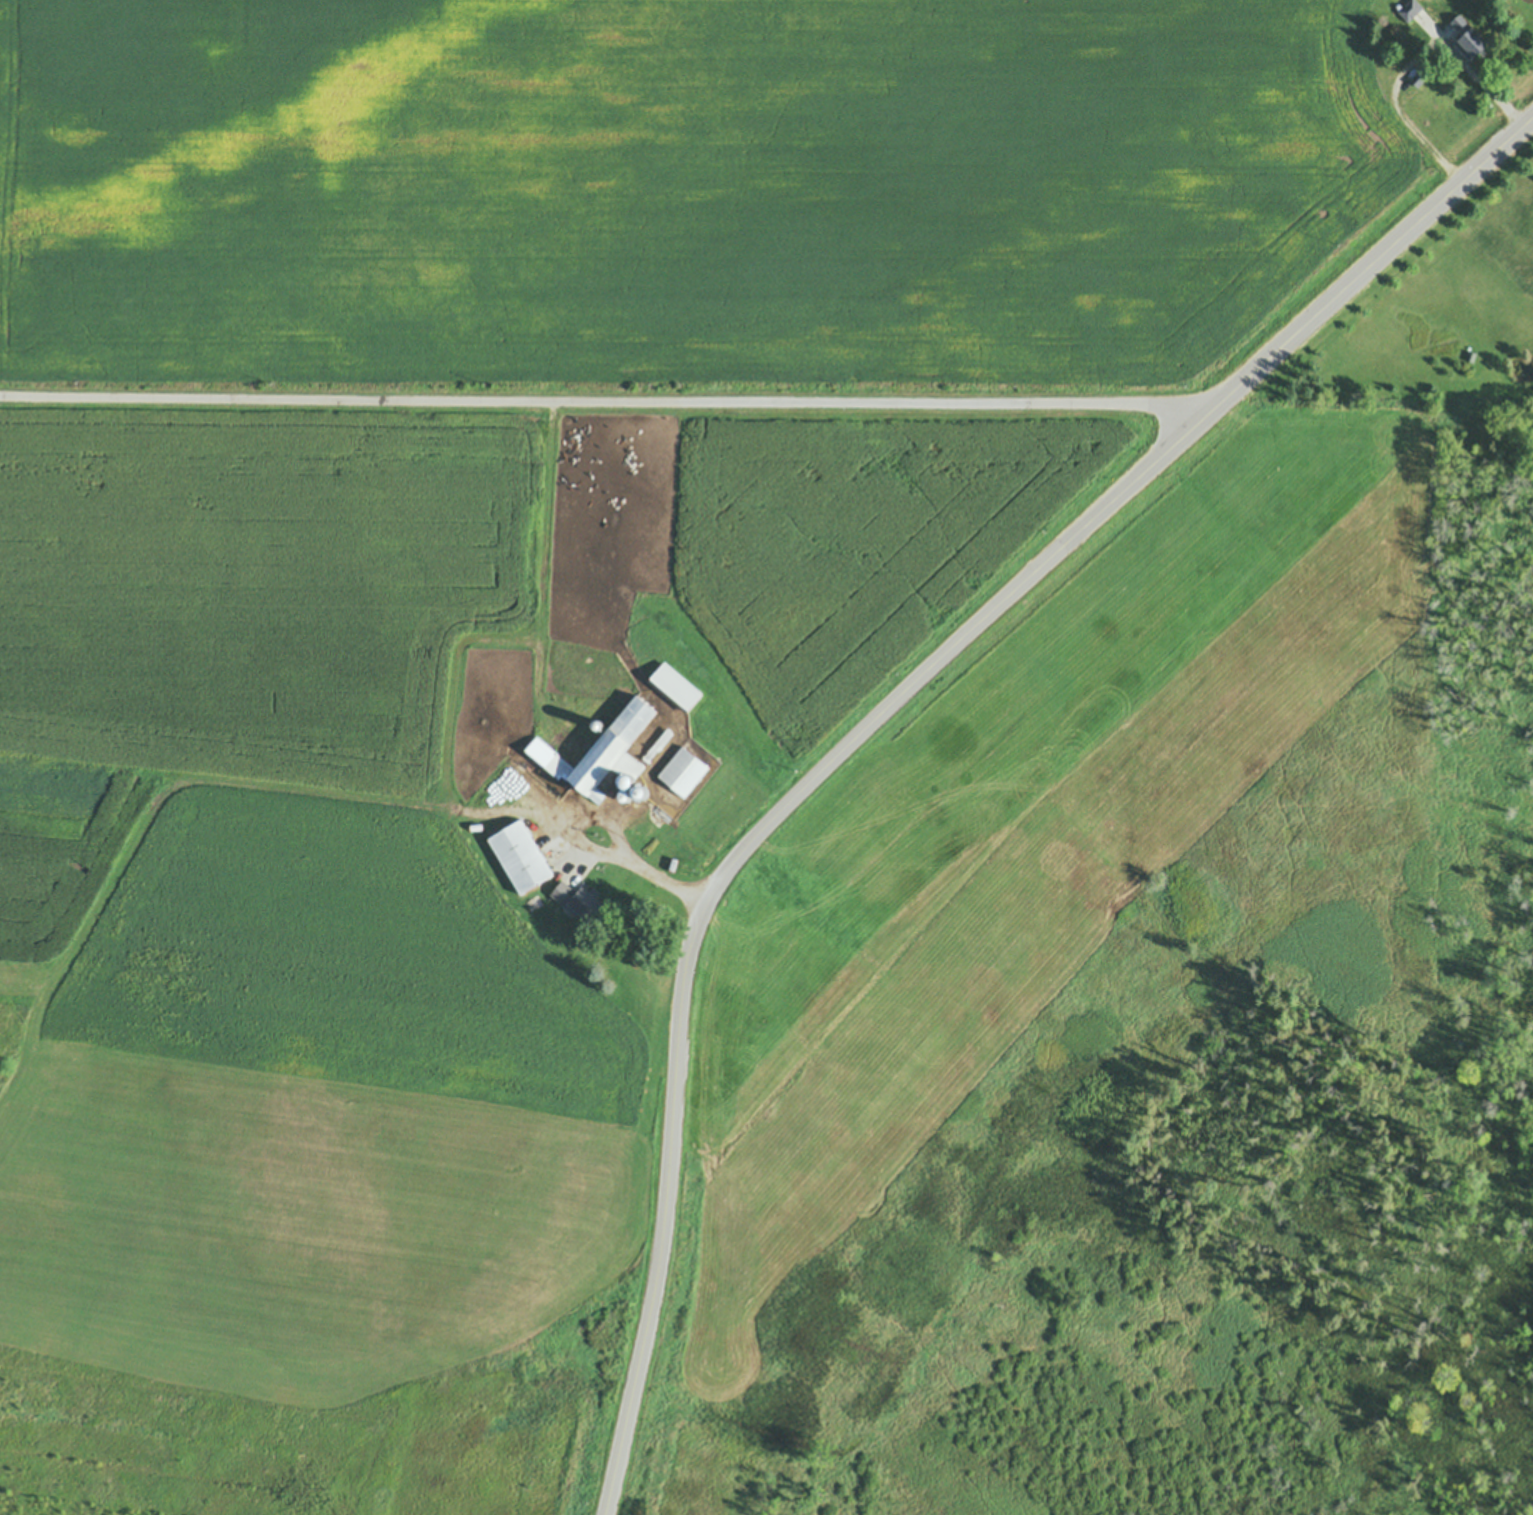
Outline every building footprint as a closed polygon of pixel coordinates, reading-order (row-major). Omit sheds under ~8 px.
[(1398,9),(1408,0),(1420,0),(1425,5),(1409,20),(1398,9)] [(1461,10),(1472,23),(1473,21),(1490,39),(1470,57),(1454,39),(1463,31),(1452,19),(1461,10)] [(1411,77),(1424,63),(1432,72),(1419,85),(1411,77)] [(1467,358),(1470,349),(1477,351),(1474,360),(1467,358)] [(702,694),(686,713),(649,680),(665,663),(702,694)] [(626,751),(640,762),(656,742),(656,755),(638,776),(618,760),(597,787),(607,795),(600,803),(570,779),(638,696),(658,712),(626,751)] [(595,729),(594,729),(594,728),(593,727),(593,726),(593,725),(593,724),(593,723),(594,722),(595,721),(596,721),(597,721),(598,721),(599,721),(599,722),(600,722),(600,723),(601,723),(601,724),(601,725),(601,726),(601,727),(600,727),(600,728),(599,728),(599,729),(598,729),(597,729),(596,729),(595,729)] [(656,742),(669,727),(676,733),(656,755),(656,742)] [(555,750),(543,766),(525,751),(538,736),(555,750)] [(658,775),(683,745),(711,768),(686,798),(658,775)] [(555,750),(575,766),(562,782),(543,766),(555,750)] [(618,785),(617,785),(617,784),(616,784),(616,783),(615,783),(615,782),(615,781),(615,780),(615,779),(615,778),(615,777),(615,776),(616,776),(616,775),(617,775),(617,774),(618,774),(619,774),(619,773),(620,773),(621,773),(622,773),(623,773),(623,774),(624,774),(625,774),(625,775),(626,775),(626,776),(627,776),(627,777),(627,778),(627,779),(627,780),(627,781),(627,782),(627,783),(626,783),(626,784),(625,784),(625,785),(624,785),(623,786),(622,786),(621,786),(620,786),(619,786),(618,785)] [(640,797),(639,797),(638,796),(637,796),(636,796),(636,795),(635,794),(634,793),(634,792),(634,791),(633,790),(633,789),(634,788),(634,787),(634,786),(635,786),(635,785),(636,784),(637,783),(638,783),(639,783),(639,782),(640,782),(641,782),(642,782),(643,782),(643,783),(644,783),(645,783),(645,784),(646,784),(646,785),(647,785),(647,786),(647,787),(648,787),(648,788),(648,789),(648,790),(648,791),(648,792),(647,792),(647,793),(647,794),(646,794),(646,795),(645,795),(645,796),(644,796),(643,796),(643,797),(642,797),(641,797),(640,797)] [(625,800),(624,799),(623,799),(622,798),(621,797),(621,796),(621,795),(621,794),(621,793),(621,792),(622,791),(622,790),(623,790),(624,790),(624,789),(625,789),(626,789),(627,789),(627,790),(628,790),(629,790),(629,791),(630,791),(630,792),(630,793),(631,793),(631,794),(631,795),(631,796),(630,796),(630,797),(630,798),(629,798),(629,799),(628,799),(627,799),(627,800),(626,800),(625,800)] [(523,818),(556,874),(522,894),(489,838),(523,818)] [(575,915),(551,894),(563,879),(578,891),(583,885),(605,904),(590,922),(578,911),(575,915)]
